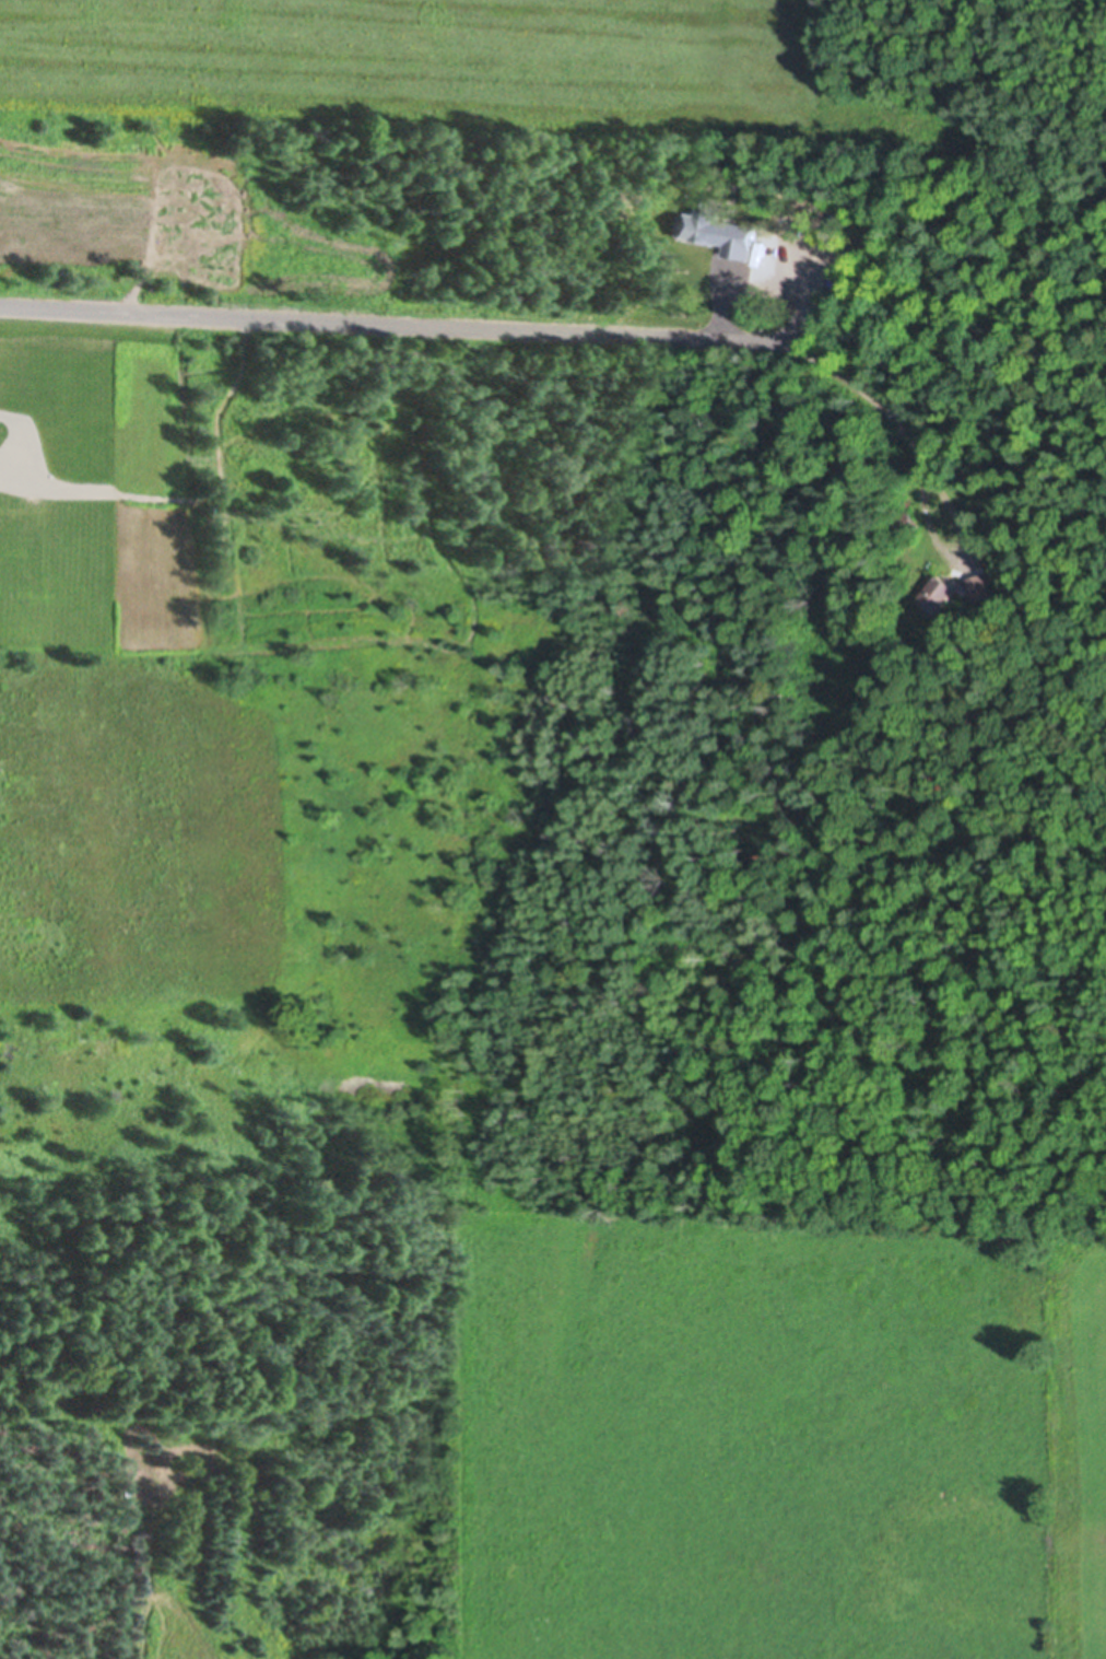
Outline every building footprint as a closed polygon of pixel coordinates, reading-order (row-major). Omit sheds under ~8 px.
[(993,591),(975,599),(966,579),(985,570),(993,591)] [(956,586),(937,609),(919,594),(938,571),(956,586)] [(843,586),(829,587),(829,575),(842,575),(843,586)]
